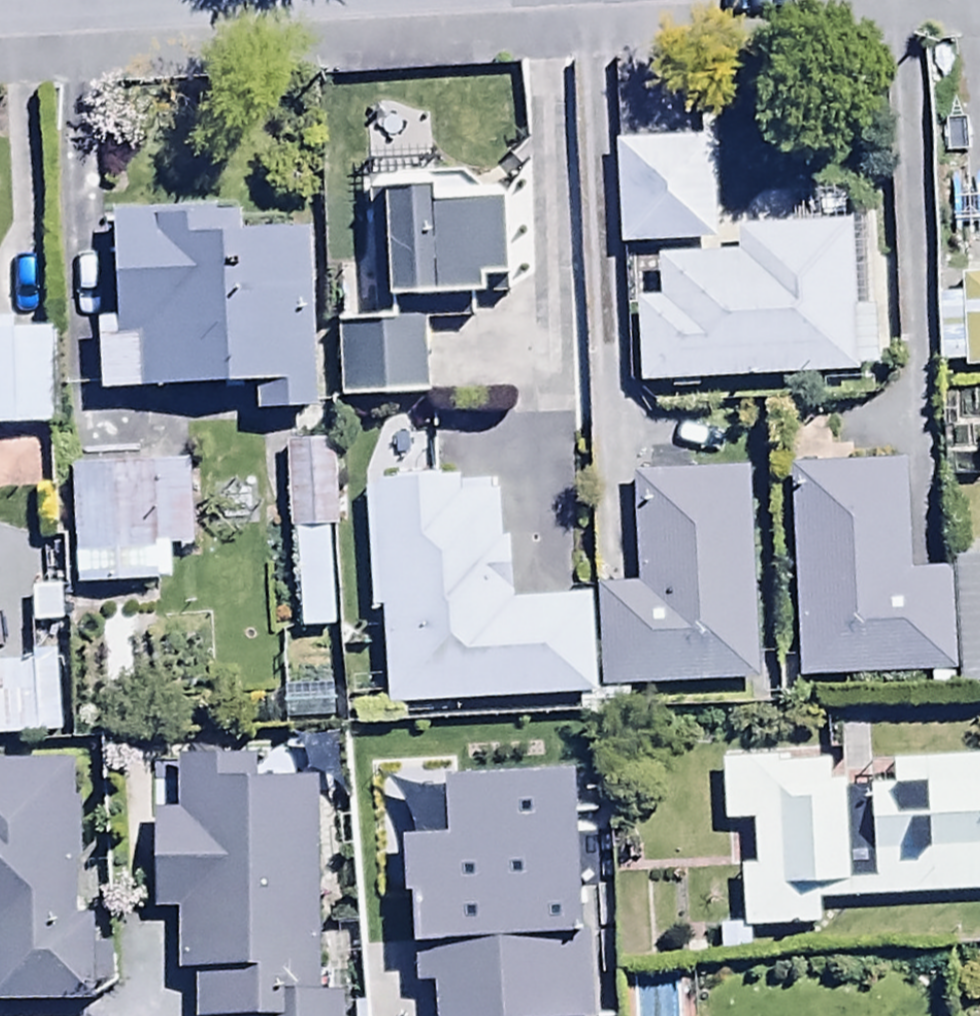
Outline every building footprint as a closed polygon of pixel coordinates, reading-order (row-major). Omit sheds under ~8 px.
[(632,291),(636,375),(854,367),(848,208),(714,214),(710,130),(609,135),(614,241),(652,239),(654,290),(632,291)] [(331,311),(335,390),(425,386),(422,317),(475,315),(474,289),(504,288),(499,177),(470,178),(469,165),(374,170),(380,309),(331,311)] [(316,400),(306,220),(239,224),(237,197),(107,205),(113,308),(90,309),(94,386),(254,377),(256,403),(316,400)] [(953,268),(954,297),(932,298),(936,370),(979,367),(979,266),(953,268)] [(52,419),(52,322),(0,322),(0,420),(52,419)] [(329,436),(282,437),(283,525),(292,525),(294,625),(332,624),(329,436)] [(592,583),(596,680),(757,675),(751,465),(686,467),(685,448),(646,449),(647,469),(628,470),(631,582),(592,583)] [(65,461),(73,583),(167,578),(165,544),(191,543),(186,454),(65,461)] [(945,550),(946,562),(906,564),(901,455),(785,460),(795,673),(951,666),(952,679),(979,677),(979,549),(945,550)] [(371,471),(385,700),(591,687),(585,586),(511,591),(507,530),(495,531),(492,475),(456,477),(456,466),(371,471)] [(0,657),(0,734),(58,731),(55,655),(0,657)] [(329,724),(330,683),(277,682),(277,723),(329,724)] [(334,993),(313,993),(309,774),(257,775),(256,747),(175,748),(176,803),(146,804),(147,901),(176,901),(177,971),(189,971),(189,1015),(335,1015),(334,993)] [(816,895),(979,887),(979,748),(887,753),(888,775),(827,778),(825,754),(717,756),(720,818),(749,817),(751,862),(739,862),(742,922),(713,923),(714,949),(748,948),(747,926),(818,923),(816,895)] [(0,755),(0,1003),(89,1002),(88,912),(74,912),(73,755),(0,755)] [(572,778),(404,787),(407,843),(398,843),(401,901),(409,901),(414,996),(433,995),(434,1015),(592,1015),(589,942),(580,942),(572,778)]
